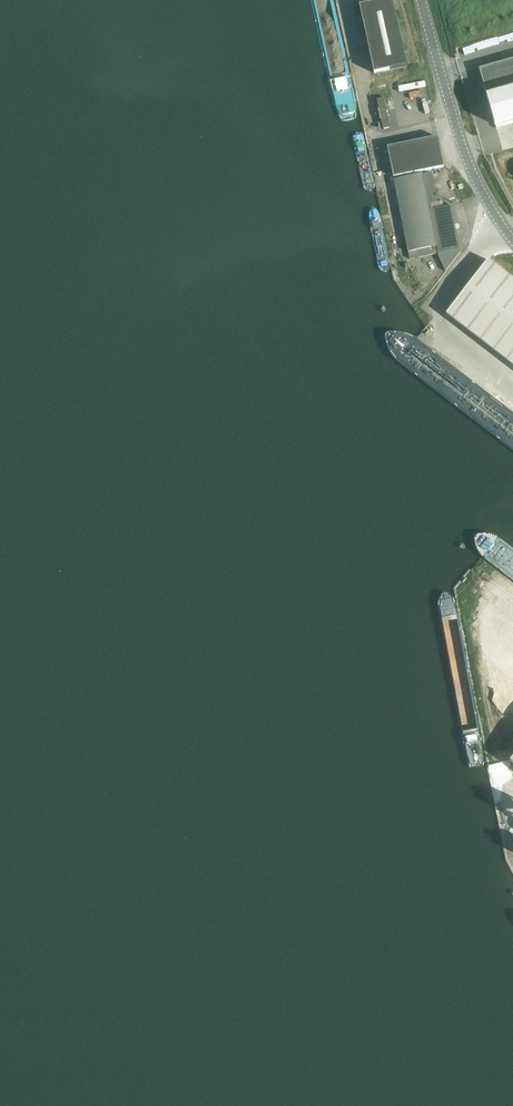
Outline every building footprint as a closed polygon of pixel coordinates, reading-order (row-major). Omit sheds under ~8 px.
[(374,74),(386,71),(393,70),(407,66),(392,0),(388,0),(359,6),(374,74)] [(479,69),(487,97),(495,125),(512,120),(512,60),(479,69)] [(380,99),(384,128),(392,127),(388,98),(380,99)] [(437,138),(388,149),(394,177),(444,168),(437,138)] [(456,230),(455,226),(451,206),(429,210),(428,204),(437,202),(431,173),(422,175),(394,181),(408,253),(408,252),(410,260),(438,254),(438,258),(445,272),(460,253),(456,230)] [(512,366),(512,280),(488,260),(446,314),(512,366)] [(451,367),(437,384),(512,444),(512,416),(451,367)]
